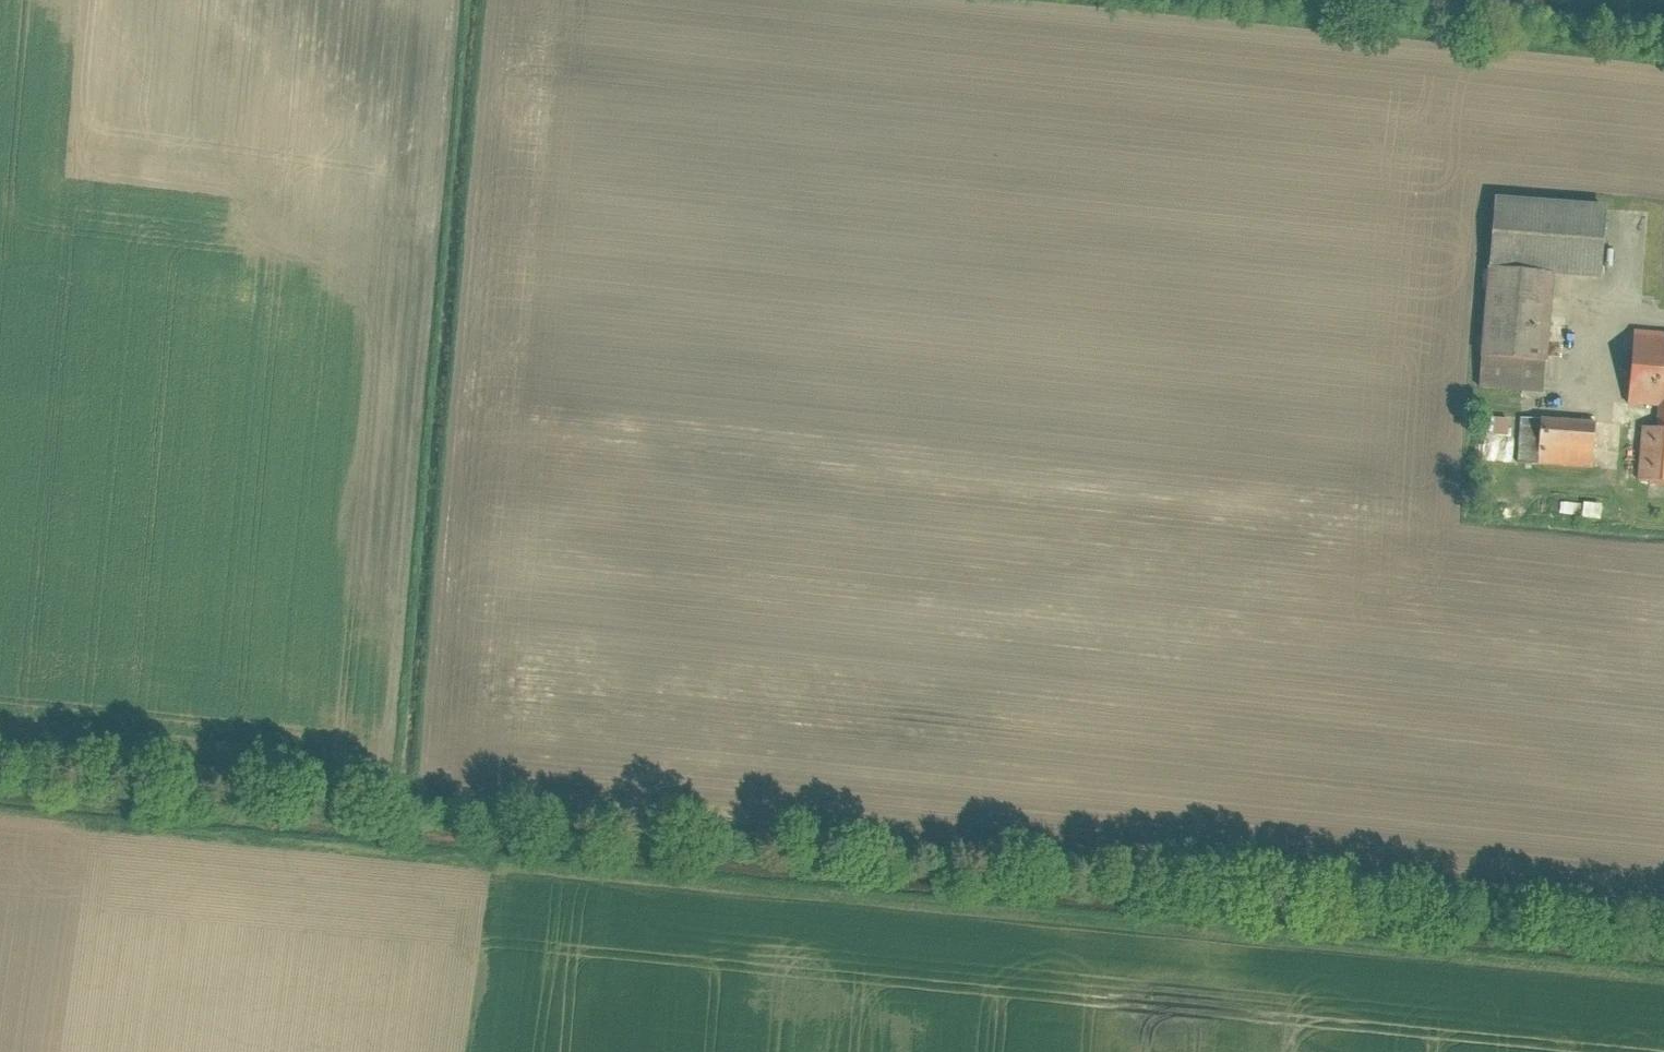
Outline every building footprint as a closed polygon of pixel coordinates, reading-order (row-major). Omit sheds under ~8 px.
[(1472,187),(1458,382),(1527,386),(1535,265),(1580,268),(1585,195),(1472,187)] [(1618,466),(1663,470),(1663,451),(1663,320),(1609,316),(1603,392),(1642,395),(1640,422),(1621,421),(1618,466)] [(1496,454),(1573,460),(1577,414),(1500,408),(1496,454)] [(1533,506),(1577,515),(1580,499),(1536,490),(1533,506)]
